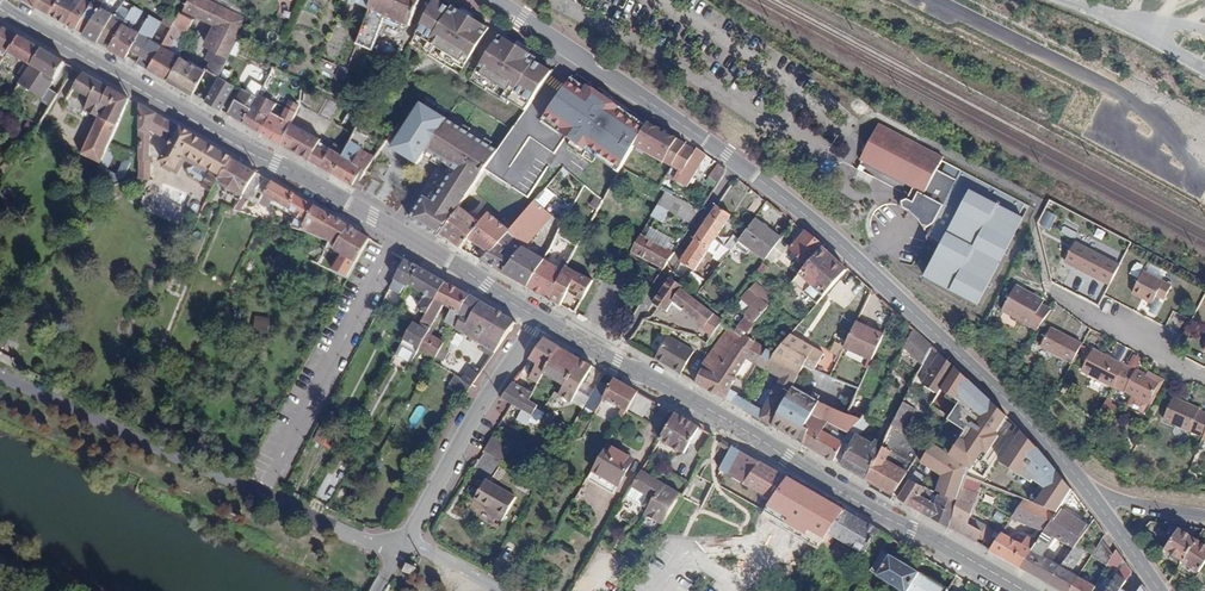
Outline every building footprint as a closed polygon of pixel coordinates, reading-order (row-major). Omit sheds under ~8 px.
[(50,13),(58,0),(39,0),(36,5),(50,13)] [(50,13),(66,22),(80,0),(58,0),(50,13)] [(100,6),(104,0),(91,0),(90,1),(88,0),(80,0),(66,22),(74,27),(83,12),(93,17),(100,6)] [(218,76),(219,76),(225,64),(231,52),(237,40),(239,35),(247,18),(211,0),(188,0),(184,8),(216,24),(205,46),(210,48),(205,58),(210,61),(206,69),(218,76)] [(372,0),(350,0),(369,8),(372,0)] [(409,25),(420,0),(372,0),(369,8),(356,44),(372,50),(385,15),(409,25)] [(453,6),(451,8),(438,0),(433,0),(409,47),(442,67),(444,64),(463,76),(478,52),(475,50),(488,32),(481,27),(482,25),(453,6)] [(126,17),(135,21),(136,22),(143,10),(133,5),(126,17)] [(114,14),(100,6),(93,17),(83,12),(74,27),(98,41),(114,14)] [(170,26),(179,11),(171,6),(162,21),(170,26)] [(138,63),(168,80),(180,56),(170,51),(181,32),(185,34),(192,19),(179,11),(170,26),(162,21),(151,39),(142,55),(138,63)] [(125,20),(114,14),(98,41),(110,47),(123,23),(125,20)] [(162,21),(150,15),(140,32),(151,39),(162,21)] [(135,21),(126,17),(125,20),(123,23),(132,28),(135,21)] [(132,28),(123,23),(110,47),(126,56),(131,48),(140,32),(132,28)] [(18,35),(5,28),(0,36),(0,46),(9,51),(18,35)] [(140,32),(131,48),(142,55),(151,39),(140,32)] [(32,64),(41,48),(18,35),(9,51),(32,64)] [(510,101),(525,111),(552,72),(534,61),(537,58),(506,39),(504,42),(498,38),(486,57),(483,55),(468,80),(508,104),(510,101)] [(41,48),(32,64),(29,68),(24,77),(19,84),(43,98),(42,100),(50,106),(58,94),(48,88),(65,62),(41,48)] [(206,69),(181,55),(180,56),(168,80),(192,94),(200,80),(206,69)] [(19,74),(24,77),(29,68),(25,65),(19,74)] [(200,80),(212,86),(218,76),(206,69),(200,80)] [(82,154),(101,163),(110,142),(130,99),(83,73),(75,87),(90,96),(85,109),(99,116),(82,154)] [(219,76),(218,76),(212,86),(204,101),(221,110),(235,86),(219,76)] [(228,114),(245,124),(259,99),(242,90),(228,114)] [(274,105),(270,103),(260,96),(259,99),(245,124),(259,132),(270,113),(274,105)] [(354,133),(366,109),(344,99),(332,120),(341,124),(340,126),(354,133)] [(434,140),(448,118),(418,100),(388,147),(418,165),(427,151),(434,140)] [(282,145),(291,124),(299,105),(288,101),(284,111),(280,120),(270,113),(259,132),(282,145)] [(202,187),(211,192),(215,185),(219,179),(231,157),(141,106),(140,177),(150,180),(151,179),(150,161),(149,161),(149,134),(150,130),(156,133),(154,136),(162,140),(163,138),(172,143),(162,160),(175,166),(172,171),(177,173),(184,159),(190,162),(192,158),(196,160),(212,170),(203,185),(202,187)] [(448,118),(434,140),(427,151),(444,161),(456,169),(453,174),(452,174),(434,202),(425,197),(412,218),(441,237),(460,207),(487,165),(497,149),(448,118)] [(677,140),(648,123),(636,144),(665,161),(677,140)] [(865,143),(861,150),(864,152),(860,159),(894,177),(922,146),(879,123),(868,145),(865,143)] [(291,124),(282,145),(309,161),(319,141),(320,139),(291,124)] [(672,165),(683,143),(677,140),(665,161),(672,165)] [(319,141),(309,161),(333,175),(342,156),(319,141)] [(134,153),(110,142),(101,163),(96,172),(110,178),(113,180),(115,181),(122,179),(134,153)] [(696,151),(683,143),(672,165),(683,172),(696,151)] [(922,146),(894,177),(914,187),(918,189),(919,194),(914,205),(906,201),(904,200),(898,214),(908,210),(921,217),(924,226),(934,223),(956,180),(937,170),(944,157),(922,146)] [(342,156),(333,175),(351,185),(361,168),(365,171),(375,155),(360,149),(353,163),(342,156)] [(444,161),(427,151),(425,154),(441,164),(444,161)] [(244,194),(257,172),(231,157),(219,179),(244,194)] [(203,185),(212,170),(196,160),(192,167),(185,170),(188,177),(203,185)] [(726,173),(725,167),(719,163),(711,176),(720,182),(726,173)] [(354,187),(360,178),(365,171),(361,168),(351,185),(354,187)] [(265,195),(291,210),(298,196),(257,172),(244,194),(255,200),(263,199),(265,195)] [(365,181),(360,178),(354,187),(359,190),(365,181)] [(241,200),(243,196),(244,194),(219,179),(215,185),(241,200)] [(366,193),(375,197),(381,182),(372,179),(366,193)] [(919,194),(918,189),(914,187),(906,201),(914,205),(919,194)] [(546,188),(510,230),(509,231),(526,245),(551,214),(544,207),(554,195),(546,188)] [(1024,218),(971,190),(923,277),(978,306),(1024,218)] [(692,223),(701,210),(666,191),(658,205),(692,223)] [(140,207),(181,225),(186,211),(145,194),(140,207)] [(247,199),(243,196),(241,200),(235,210),(240,211),(247,199)] [(302,229),(315,206),(298,196),(291,210),(289,213),(297,217),(292,226),(302,229)] [(232,214),(234,209),(222,205),(220,210),(232,214)] [(328,241),(336,245),(349,225),(315,206),(302,229),(328,241)] [(695,239),(708,249),(714,239),(730,215),(717,206),(695,239)] [(490,253),(509,231),(510,230),(489,212),(484,218),(472,210),(469,213),(460,207),(441,237),(461,248),(468,239),(490,253)] [(755,219),(739,240),(738,241),(766,260),(781,238),(755,219)] [(334,249),(356,261),(369,237),(349,225),(336,245),(334,249)] [(526,245),(509,231),(490,253),(484,261),(504,272),(511,262),(506,258),(511,252),(516,256),(524,248),(526,245)] [(792,249),(808,264),(817,253),(823,247),(824,246),(806,232),(792,249)] [(631,251),(664,269),(674,252),(640,234),(631,251)] [(734,236),(726,247),(731,250),(738,241),(739,240),(734,236)] [(708,249),(695,239),(681,261),(695,270),(708,249)] [(1074,241),(1064,260),(1096,277),(1105,258),(1074,241)] [(837,281),(848,269),(823,247),(817,253),(821,256),(813,265),(837,281)] [(504,272),(528,286),(544,259),(524,248),(516,256),(511,252),(506,258),(511,262),(504,272)] [(419,267),(406,259),(390,287),(400,293),(405,285),(408,287),(409,285),(419,267)] [(528,286),(548,297),(564,270),(544,259),(528,286)] [(593,280),(567,266),(564,270),(548,297),(561,305),(571,288),(580,293),(578,297),(582,299),(593,280)] [(427,313),(444,281),(419,267),(409,285),(426,294),(418,308),(427,313)] [(1144,270),(1133,291),(1154,302),(1158,294),(1166,298),(1173,285),(1144,270)] [(684,287),(670,278),(654,303),(667,311),(672,304),(682,312),(684,309),(699,321),(706,326),(702,330),(711,338),(713,339),(724,323),(681,290),(684,287)] [(422,322),(432,327),(444,305),(454,287),(444,281),(427,313),(422,322)] [(760,297),(752,307),(745,314),(750,318),(755,323),(769,305),(771,307),(776,300),(756,283),(750,290),(756,294),(760,297)] [(702,290),(694,285),(692,289),(699,294),(702,290)] [(1034,318),(1045,297),(1027,288),(1026,290),(1015,285),(1005,303),(1034,318)] [(445,322),(453,326),(456,328),(463,315),(460,314),(469,296),(454,287),(444,305),(452,309),(445,322)] [(752,307),(760,297),(756,294),(747,304),(752,307)] [(456,328),(494,353),(504,337),(515,322),(469,296),(460,314),(463,315),(456,328)] [(699,321),(690,332),(707,343),(711,338),(702,330),(706,326),(699,321)] [(507,352),(517,358),(535,333),(515,322),(504,337),(513,343),(507,352)] [(429,332),(414,323),(404,339),(420,348),(429,332)] [(884,335),(857,323),(846,347),(873,360),(884,335)] [(710,356),(706,365),(722,375),(742,337),(728,326),(725,331),(719,339),(714,348),(710,356)] [(1040,345),(1072,362),(1082,343),(1051,326),(1040,345)] [(932,347),(913,329),(900,355),(923,366),(932,347)] [(445,341),(429,332),(420,348),(435,358),(445,341)] [(744,364),(763,375),(766,370),(774,355),(775,354),(743,335),(742,337),(722,375),(706,365),(698,381),(697,383),(744,410),(749,403),(737,396),(738,395),(730,391),(744,364)] [(814,348),(790,336),(775,354),(774,355),(802,370),(804,367),(811,369),(819,354),(813,350),(814,348)] [(668,337),(656,357),(681,372),(695,351),(668,337)] [(552,358),(553,359),(560,348),(544,339),(529,359),(538,364),(525,388),(534,393),(544,374),(552,358)] [(831,352),(840,355),(843,345),(835,342),(831,352)] [(581,360),(560,348),(553,359),(552,358),(544,374),(565,386),(581,360)] [(1082,369),(1113,386),(1113,385),(1123,366),(1124,364),(1093,349),(1082,369)] [(940,392),(954,368),(939,353),(927,374),(929,376),(924,383),(940,392)] [(802,370),(774,355),(766,370),(782,378),(773,395),(767,391),(757,408),(749,403),(744,410),(772,426),(794,386),(802,370)] [(828,365),(836,369),(839,362),(831,359),(828,365)] [(581,360),(565,386),(560,395),(572,403),(593,367),(581,360)] [(1143,414),(1148,404),(1159,382),(1146,375),(1135,370),(1134,372),(1123,366),(1113,385),(1132,395),(1126,406),(1143,414)] [(469,367),(461,379),(471,385),(479,373),(469,367)] [(968,414),(981,392),(955,368),(947,380),(956,385),(945,400),(958,407),(968,414)] [(497,382),(481,372),(479,373),(471,385),(486,394),(489,395),(497,382)] [(1146,375),(1159,382),(1148,404),(1150,405),(1163,380),(1148,372),(1146,375)] [(604,397),(627,411),(631,405),(638,393),(614,379),(609,388),(604,397)] [(956,385),(947,380),(940,392),(938,396),(945,400),(956,385)] [(537,405),(529,400),(534,393),(525,388),(513,382),(507,392),(503,399),(514,405),(523,409),(517,420),(527,425),(536,407),(537,405)] [(609,388),(599,382),(585,406),(596,412),(604,397),(609,388)] [(814,417),(821,403),(821,402),(794,386),(772,426),(805,445),(812,430),(808,428),(814,417)] [(958,407),(953,414),(950,419),(973,434),(992,403),(981,392),(968,414),(958,407)] [(646,414),(654,402),(638,393),(631,405),(646,414)] [(1202,408),(1202,406),(1175,401),(1170,425),(1204,432),(1204,408),(1202,408)] [(847,414),(821,403),(814,417),(828,424),(824,431),(844,443),(850,432),(861,420),(847,414)] [(904,403),(891,427),(905,432),(916,411),(904,403)] [(931,406),(950,419),(953,414),(933,403),(931,406)] [(563,422),(572,427),(581,412),(572,406),(563,422)] [(703,430),(675,414),(660,439),(684,454),(692,441),(695,443),(703,430)] [(812,430),(805,445),(834,462),(844,443),(824,431),(828,424),(814,417),(808,428),(812,430)] [(967,444),(973,434),(950,419),(944,429),(967,444)] [(338,428),(325,421),(322,427),(336,434),(338,428)] [(336,434),(322,427),(315,441),(329,448),(336,434)] [(926,441),(905,432),(891,427),(889,431),(883,444),(866,480),(894,496),(926,441)] [(858,435),(842,466),(866,480),(883,444),(876,440),(874,444),(858,435)] [(511,447),(493,436),(484,451),(502,461),(511,447)] [(633,460),(607,444),(587,479),(613,494),(633,460)] [(962,496),(967,476),(964,475),(948,469),(954,458),(932,446),(930,445),(909,481),(924,487),(933,473),(934,474),(938,466),(946,470),(939,496),(957,503),(959,495),(962,496)] [(787,478),(731,447),(729,452),(720,470),(773,500),(787,478)] [(964,475),(967,476),(970,478),(974,467),(968,465),(964,475)] [(654,497),(645,514),(663,524),(681,495),(641,471),(633,485),(654,497)] [(1055,506),(1060,509),(1072,491),(1064,481),(1057,472),(1041,483),(1060,497),(1055,506)] [(318,494),(328,499),(337,478),(326,474),(318,494)] [(516,497),(485,480),(474,500),(489,508),(487,512),(502,521),(516,497)] [(909,481),(899,499),(923,513),(932,501),(921,496),(926,488),(924,487),(909,481)] [(962,496),(959,495),(957,503),(951,528),(976,542),(979,537),(988,542),(994,531),(970,517),(976,500),(962,496)] [(932,501),(923,513),(951,528),(957,503),(939,496),(937,503),(932,501)] [(1013,516),(1047,529),(1058,513),(1024,499),(1013,516)] [(1058,513),(1047,529),(1045,531),(1055,537),(1075,548),(1078,544),(1089,529),(1059,510),(1058,513)] [(880,532),(844,511),(822,544),(830,548),(837,537),(866,553),(880,532)] [(1017,530),(1013,538),(1023,542),(1027,535),(1017,530)] [(1166,550),(1183,562),(1196,542),(1179,530),(1166,550)] [(1055,537),(1045,531),(1038,542),(1021,568),(1048,584),(1061,567),(1042,556),(1055,537)] [(1022,544),(1002,532),(990,550),(1021,568),(1038,542),(1027,536),(1022,544)] [(1107,566),(1109,562),(1113,555),(1102,540),(1092,556),(1107,566)] [(1196,542),(1183,562),(1199,572),(1204,564),(1204,548),(1196,542)] [(1078,544),(1075,548),(1061,567),(1048,584),(1061,590),(1070,590),(1078,577),(1069,572),(1086,549),(1078,544)] [(1116,550),(1113,555),(1109,562),(1118,568),(1123,559),(1116,550)] [(948,590),(883,552),(872,571),(905,590),(948,590)] [(416,567),(406,563),(403,572),(412,576),(416,567)] [(465,580),(454,575),(446,590),(459,590),(465,580)] [(1123,587),(1127,583),(1118,576),(1108,590),(1121,590),(1123,587)] [(1070,590),(1093,590),(1095,587),(1078,577),(1070,590)]
